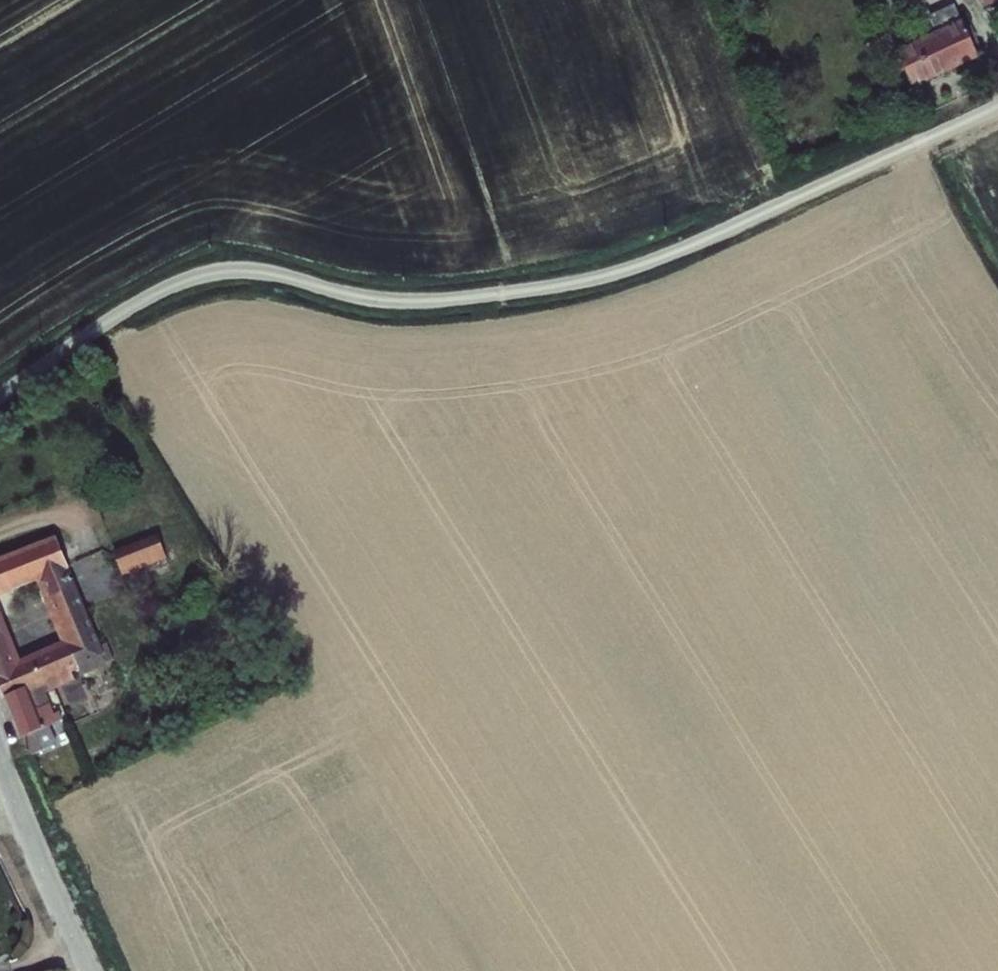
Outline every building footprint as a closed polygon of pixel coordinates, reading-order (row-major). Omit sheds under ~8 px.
[(986,9),(997,4),(997,0),(982,0),(986,9)] [(905,45),(899,48),(914,89),(922,85),(922,83),(927,81),(928,82),(938,78),(937,76),(944,73),(944,74),(980,58),(955,4),(929,16),(935,32),(912,42),(912,45),(906,47),(905,45)] [(157,536),(113,552),(123,577),(167,560),(157,536)] [(0,560),(0,599),(38,583),(61,643),(20,660),(8,630),(0,634),(0,689),(4,700),(6,699),(27,690),(29,693),(47,685),(50,691),(51,692),(76,681),(73,674),(80,671),(82,676),(108,665),(57,538),(0,560)] [(8,630),(2,614),(0,615),(0,634),(8,630)] [(27,690),(6,699),(21,740),(27,739),(28,749),(32,757),(57,745),(50,727),(64,721),(60,713),(55,714),(47,693),(50,691),(47,685),(29,693),(27,690)]
